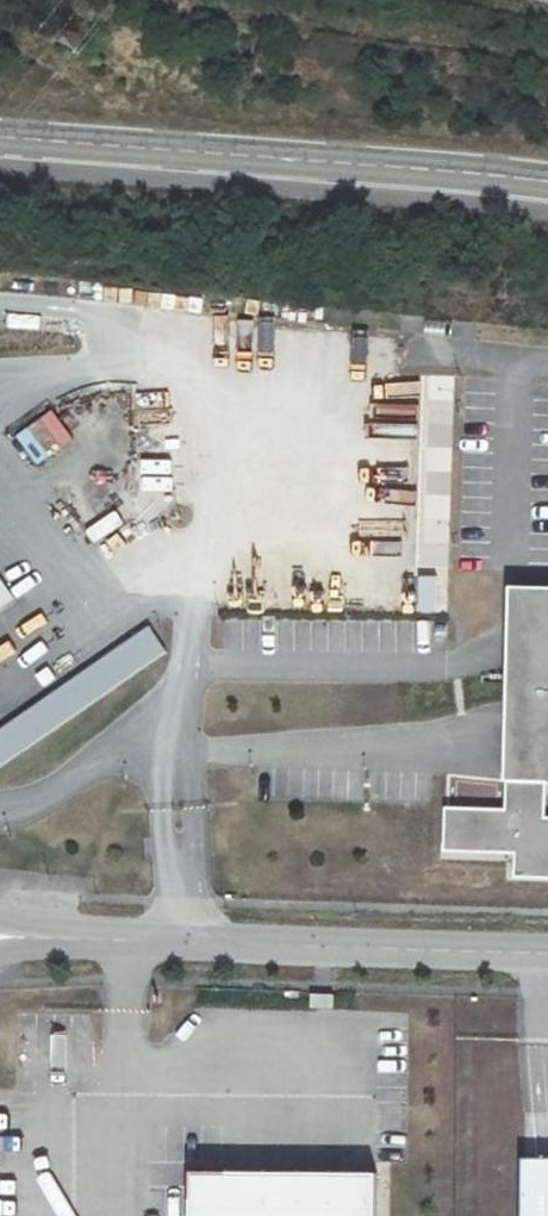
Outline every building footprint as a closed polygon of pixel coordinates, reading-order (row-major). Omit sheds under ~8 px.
[(15,435),(36,466),(74,440),(52,409),(15,435)] [(15,597),(0,574),(0,607),(15,597)] [(436,611),(437,575),(419,575),(418,611),(436,611)] [(436,855),(508,858),(507,882),(547,883),(547,588),(510,587),(503,809),(444,807),(444,801),(438,800),(436,855)] [(164,649),(146,624),(0,726),(0,764),(164,649)] [(525,1157),(524,1215),(547,1215),(547,1157),(525,1157)] [(193,1215),(378,1215),(378,1174),(193,1173),(193,1215)]
